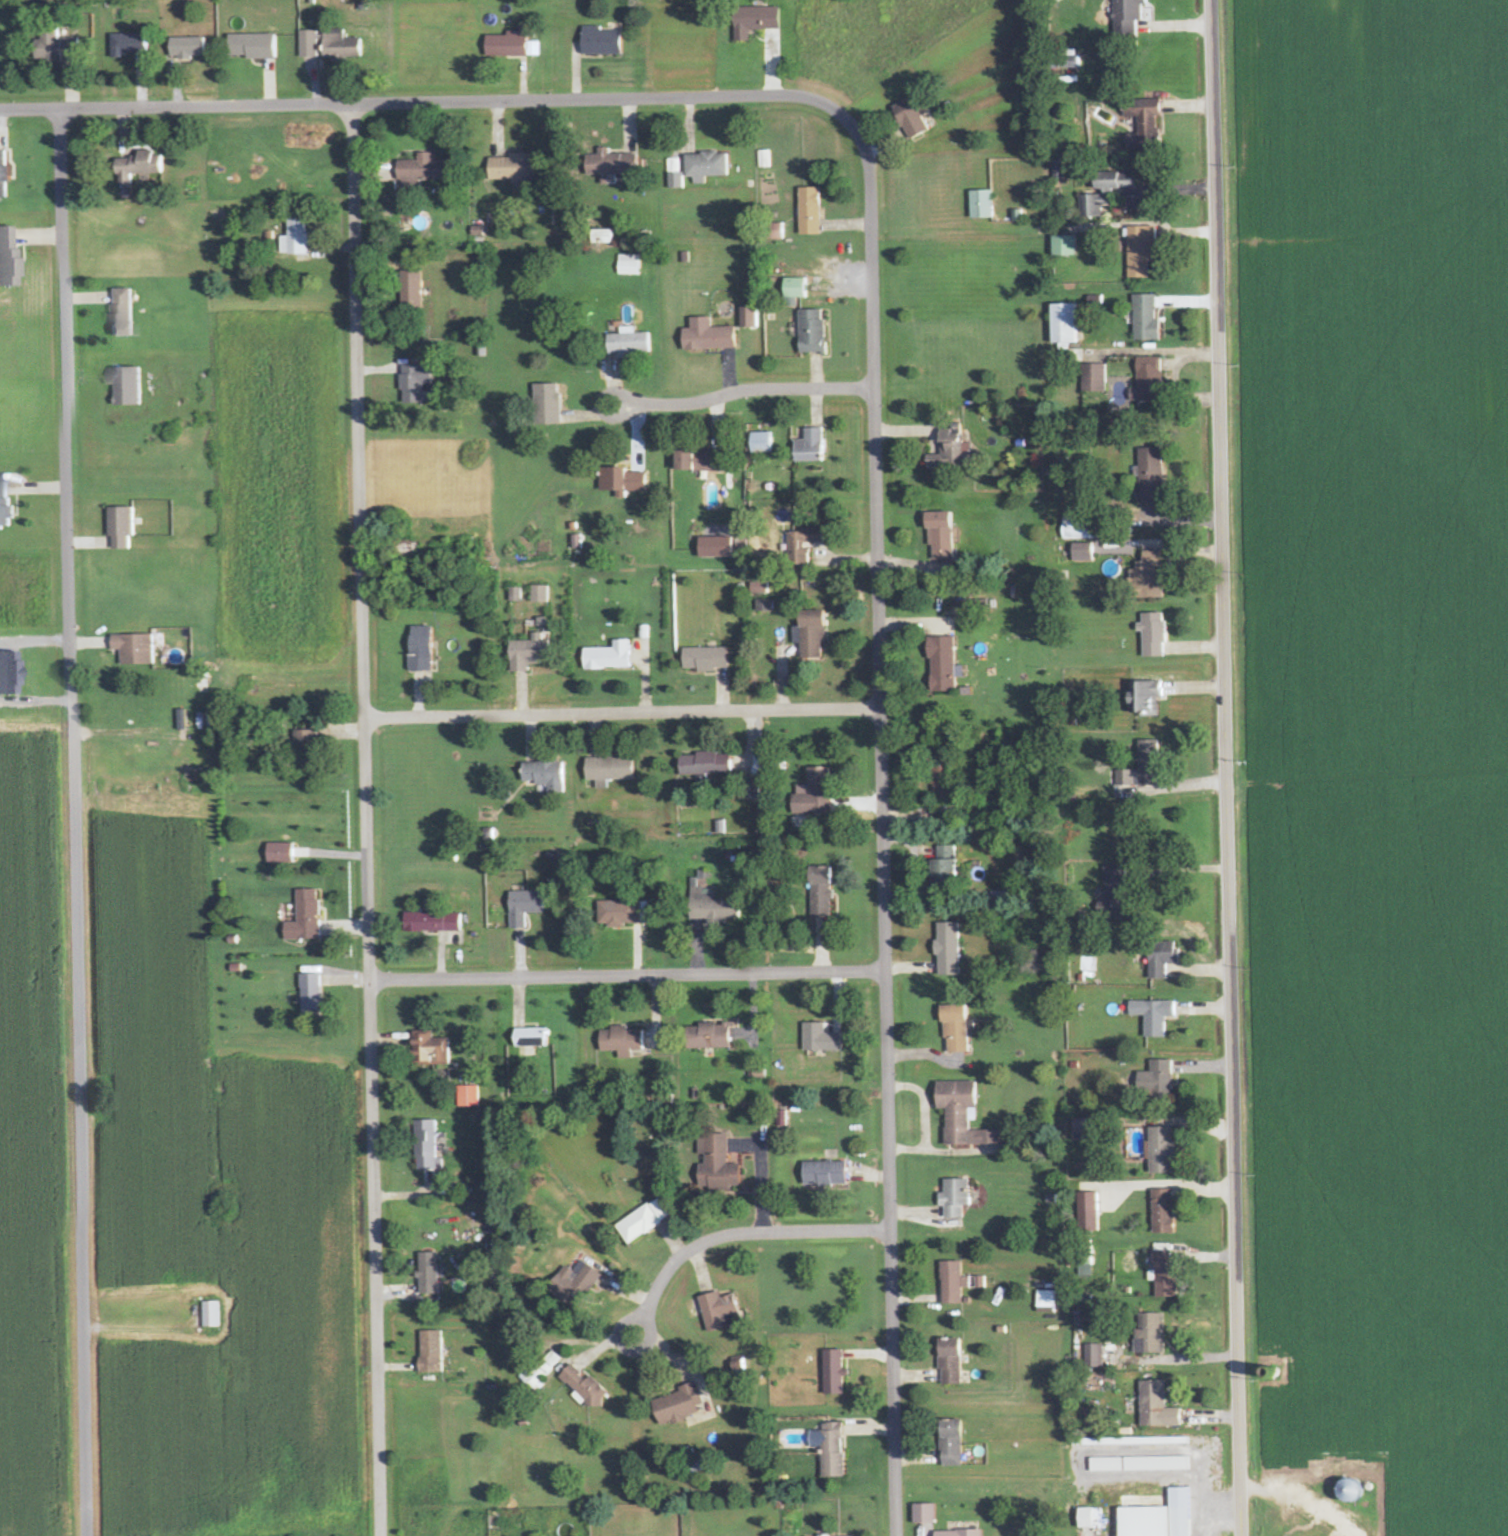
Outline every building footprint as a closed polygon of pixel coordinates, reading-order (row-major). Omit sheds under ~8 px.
[(1116,39),(1136,38),(1136,21),(1141,21),(1141,6),(1147,6),(1146,0),(1115,0),(1116,39)] [(778,30),(778,8),(733,8),(733,42),(749,42),(749,30),(778,30)] [(605,31),(605,27),(588,26),(588,55),(628,56),(628,31),(605,31)] [(366,38),(350,40),(349,30),(327,32),(330,62),(368,58),(366,38)] [(303,58),(322,58),(322,31),(303,31),(303,58)] [(491,36),(492,57),(539,55),(539,42),(532,43),(531,31),(511,32),(511,35),(491,36)] [(50,32),(49,61),(82,62),(83,40),(62,39),(62,32),(50,32)] [(115,34),(116,55),(154,54),(154,34),(115,34)] [(234,58),(282,58),(282,34),(234,35),(234,58)] [(177,38),(178,58),(211,57),(210,37),(177,38)] [(1064,70),(1077,69),(1077,55),(1063,56),(1064,70)] [(928,130),(920,116),(928,112),(922,101),(915,105),(911,97),(889,108),(907,141),(928,130)] [(1125,150),(1157,150),(1157,117),(1160,117),(1160,101),(1124,101),(1124,117),(1137,117),(1137,135),(1125,135),(1125,150)] [(14,198),(13,150),(0,150),(0,199),(14,198)] [(759,168),(770,167),(770,150),(758,151),(759,168)] [(169,173),(168,152),(143,153),(143,157),(121,158),(122,186),(137,185),(136,174),(169,173)] [(404,182),(455,181),(455,160),(438,160),(438,153),(423,153),(423,160),(404,161),(404,182)] [(516,180),(516,184),(543,183),(542,154),(513,155),(513,157),(495,158),(495,181),(516,180)] [(1135,189),(1134,172),(1093,174),(1094,194),(1078,195),(1079,219),(1100,218),(1099,208),(1103,208),(1102,197),(1112,197),(1111,190),(1135,189)] [(799,235),(820,235),(819,188),(797,188),(799,235)] [(970,219),(992,218),(991,191),(969,192),(970,219)] [(314,255),(313,219),(292,219),(293,236),(285,236),(285,255),(314,255)] [(767,240),(782,239),(781,224),(767,225),(767,240)] [(0,227),(0,286),(20,286),(20,250),(14,250),(14,227),(0,227)] [(1148,278),(1148,263),(1155,263),(1154,227),(1127,227),(1128,279),(1148,278)] [(1074,236),(1051,237),(1051,257),(1074,257),(1074,236)] [(641,255),(619,254),(618,274),(640,275),(641,255)] [(426,304),(427,272),(409,272),(408,304),(426,304)] [(805,278),(782,278),(782,298),(805,298),(805,278)] [(138,336),(138,289),(115,289),(115,336),(138,336)] [(1134,340),(1159,339),(1159,319),(1156,319),(1155,294),(1133,294),(1134,340)] [(1050,343),(1075,342),(1074,303),(1049,303),(1050,343)] [(739,307),(740,327),(757,327),(757,306),(739,307)] [(799,353),(824,353),(824,309),(799,309),(799,353)] [(710,316),(689,317),(689,328),(682,329),(683,350),(735,348),(735,326),(711,327),(710,316)] [(605,334),(606,354),(615,353),(615,356),(651,354),(650,332),(634,333),(633,326),(619,327),(619,333),(605,334)] [(1136,357),(1137,402),(1161,401),(1159,356),(1136,357)] [(1106,392),(1106,364),(1082,363),(1081,391),(1106,392)] [(429,403),(429,390),(424,390),(424,384),(431,384),(430,364),(399,365),(401,403),(429,403)] [(560,424),(559,383),(533,384),(534,424),(560,424)] [(939,454),(925,455),(925,468),(969,466),(967,442),(961,442),(960,424),(938,425),(939,454)] [(804,428),(804,440),(792,440),(793,462),(822,461),(821,427),(804,428)] [(772,432),(749,433),(750,453),(772,452),(772,432)] [(1137,448),(1139,503),(1161,503),(1160,448),(1137,448)] [(673,470),(719,471),(720,450),(703,450),(703,449),(674,449),(673,470)] [(624,467),(600,466),(599,490),(615,490),(615,497),(624,497),(625,491),(644,492),(645,473),(624,472),(624,467)] [(10,528),(9,480),(0,480),(0,528),(10,528)] [(134,507),(108,507),(108,537),(112,537),(112,549),(129,549),(129,536),(133,536),(134,507)] [(925,512),(926,545),(932,545),(932,560),(952,560),(950,511),(925,512)] [(823,542),(822,527),(788,529),(790,565),(807,564),(806,543),(823,542)] [(1093,543),(1071,543),(1072,562),(1093,561),(1093,543)] [(1162,597),(1162,579),(1154,579),(1154,567),(1161,567),(1161,551),(1141,551),(1141,561),(1135,561),(1135,597),(1162,597)] [(750,582),(750,593),(767,593),(767,582),(750,582)] [(531,603),(548,602),(548,585),(530,586),(531,603)] [(510,600),(522,600),(522,588),(510,588),(510,600)] [(772,611),(772,599),(755,600),(756,612),(772,611)] [(800,643),(801,659),(823,658),(822,610),(795,610),(796,643),(800,643)] [(1141,631),(1141,657),(1164,656),(1163,613),(1140,613),(1140,623),(1135,623),(1135,631),(1141,631)] [(431,672),(431,626),(409,626),(408,671),(431,672)] [(531,640),(508,641),(509,672),(527,672),(527,665),(547,664),(546,640),(542,641),(541,632),(531,632),(531,640)] [(111,650),(119,650),(119,664),(152,664),(152,634),(111,635),(111,650)] [(954,666),(953,636),(927,637),(929,692),(955,691),(955,677),(963,677),(962,666),(954,666)] [(628,639),(612,640),(612,647),(582,648),(583,669),(629,668),(628,639)] [(681,648),(682,670),(728,669),(727,647),(681,648)] [(15,659),(11,659),(11,651),(0,651),(0,693),(14,694),(15,659)] [(1156,696),(1161,696),(1160,681),(1128,682),(1129,692),(1126,692),(1126,715),(1156,714),(1156,696)] [(313,748),(313,730),(294,730),(294,749),(313,748)] [(1137,770),(1115,770),(1115,786),(1156,786),(1156,740),(1137,740),(1137,770)] [(678,754),(678,775),(730,774),(730,753),(678,754)] [(632,780),(631,757),(584,758),(585,781),(632,780)] [(563,761),(520,762),(521,782),(533,781),(533,785),(547,785),(547,793),(564,792),(563,761)] [(807,767),(806,785),(796,785),(796,796),(790,796),(790,813),(829,814),(830,767),(807,767)] [(292,843),(266,843),(265,863),(292,863),(292,843)] [(937,860),(930,860),(930,884),(955,884),(954,846),(936,846),(937,860)] [(832,867),(807,866),(806,885),(811,885),(810,916),(830,916),(832,867)] [(1121,866),(1103,866),(1101,908),(1119,909),(1121,866)] [(712,900),(712,888),(698,889),(698,878),(688,878),(689,920),(737,919),(737,899),(712,900)] [(319,939),(317,889),(295,889),(296,922),(282,923),(283,940),(319,939)] [(509,929),(525,928),(525,913),(542,912),(541,891),(508,892),(509,929)] [(606,926),(640,925),(639,900),(596,901),(597,924),(606,924),(606,926)] [(460,930),(459,912),(402,914),(402,932),(460,930)] [(957,923),(935,923),(936,975),(958,975),(957,923)] [(1165,979),(1165,965),(1177,964),(1177,942),(1147,943),(1148,979),(1165,979)] [(299,974),(299,1014),(319,1014),(319,974),(299,974)] [(1128,1016),(1144,1016),(1144,1037),(1164,1036),(1164,1017),(1174,1016),(1173,1001),(1128,1001),(1128,1016)] [(943,1053),(967,1052),(965,1005),(941,1005),(943,1053)] [(728,1048),(728,1023),(697,1025),(697,1028),(685,1028),(685,1049),(728,1048)] [(840,1032),(824,1032),(824,1023),(802,1023),(802,1051),(840,1051),(840,1032)] [(640,1051),(641,1030),(626,1029),(626,1026),(609,1026),(609,1030),(599,1030),(598,1051),(617,1051),(617,1059),(630,1059),(630,1050),(640,1051)] [(544,1028),(512,1029),(513,1047),(544,1046),(544,1028)] [(432,1039),(432,1031),(410,1032),(412,1066),(449,1064),(448,1038),(432,1039)] [(1172,1060),(1150,1060),(1149,1072),(1138,1072),(1137,1094),(1171,1095),(1172,1060)] [(997,1145),(997,1131),(968,1131),(968,1121),(975,1121),(975,1082),(934,1082),(934,1109),(943,1109),(943,1145),(997,1145)] [(478,1086),(457,1087),(457,1107),(478,1107),(478,1086)] [(1072,1119),(1072,1133),(1089,1132),(1088,1118),(1072,1119)] [(435,1159),(434,1120),(413,1121),(414,1170),(443,1169),(443,1158),(435,1159)] [(1148,1173),(1172,1174),(1173,1128),(1149,1127),(1148,1173)] [(726,1135),(696,1134),(696,1155),(703,1155),(703,1165),(697,1164),(697,1188),(737,1189),(738,1163),(725,1163),(726,1135)] [(845,1162),(801,1162),(801,1186),(845,1186),(845,1162)] [(968,1206),(968,1179),(942,1180),(942,1193),(937,1193),(937,1207),(942,1207),(943,1218),(962,1218),(961,1206),(968,1206)] [(1172,1189),(1151,1190),(1152,1235),(1173,1234),(1172,1189)] [(1096,1192),(1077,1193),(1077,1232),(1097,1232),(1096,1192)] [(669,1216),(657,1197),(614,1226),(627,1245),(669,1216)] [(1174,1297),(1173,1243),(1153,1244),(1155,1298),(1174,1297)] [(436,1253),(416,1253),(417,1295),(437,1294),(436,1253)] [(1078,1276),(1090,1276),(1090,1259),(1077,1260),(1078,1276)] [(564,1265),(545,1288),(566,1305),(574,1294),(581,1300),(601,1276),(580,1260),(571,1271),(564,1265)] [(961,1304),(961,1288),(969,1288),(969,1277),(961,1277),(961,1261),(940,1262),(941,1304),(961,1304)] [(1053,1291),(1036,1291),(1036,1311),(1053,1311),(1053,1291)] [(698,1296),(705,1332),(726,1328),(723,1316),(736,1313),(732,1295),(719,1298),(718,1292),(698,1296)] [(687,1319),(699,1316),(694,1300),(682,1303),(687,1319)] [(218,1327),(217,1302),(201,1302),(202,1327),(218,1327)] [(1133,1353),(1162,1353),(1162,1313),(1137,1314),(1137,1329),(1133,1329),(1133,1353)] [(441,1331),(418,1331),(418,1373),(441,1373),(441,1331)] [(939,1385),(961,1385),(960,1338),(938,1339),(939,1385)] [(1101,1367),(1102,1345),(1085,1345),(1084,1367),(1101,1367)] [(843,1350),(821,1351),(822,1395),(842,1395),(842,1377),(843,1377),(843,1350)] [(537,1369),(547,1376),(559,1357),(549,1351),(537,1369)] [(607,1394),(589,1376),(585,1380),(570,1364),(557,1377),(573,1393),(570,1396),(580,1405),(583,1402),(591,1410),(607,1394)] [(1139,1427),(1179,1426),(1178,1408),(1164,1408),(1164,1381),(1139,1381),(1139,1427)] [(649,1400),(656,1426),(701,1414),(692,1383),(677,1387),(678,1393),(649,1400)] [(960,1420),(939,1420),(939,1466),(961,1466),(960,1420)] [(843,1478),(841,1423),(819,1423),(821,1478),(843,1478)] [(1187,1457),(1123,1458),(1123,1471),(1187,1470),(1187,1457)] [(1121,1458),(1089,1458),(1089,1471),(1121,1471),(1121,1458)] [(1358,1481),(1335,1481),(1335,1502),(1357,1502),(1358,1481)] [(1168,1535),(1188,1535),(1187,1488),(1167,1488),(1168,1535)] [(934,1504),(912,1505),(912,1524),(934,1524),(934,1504)] [(1099,1509),(1076,1508),(1076,1528),(1099,1529),(1099,1509)] [(1164,1508),(1116,1508),(1117,1535),(1165,1535),(1164,1508)]
